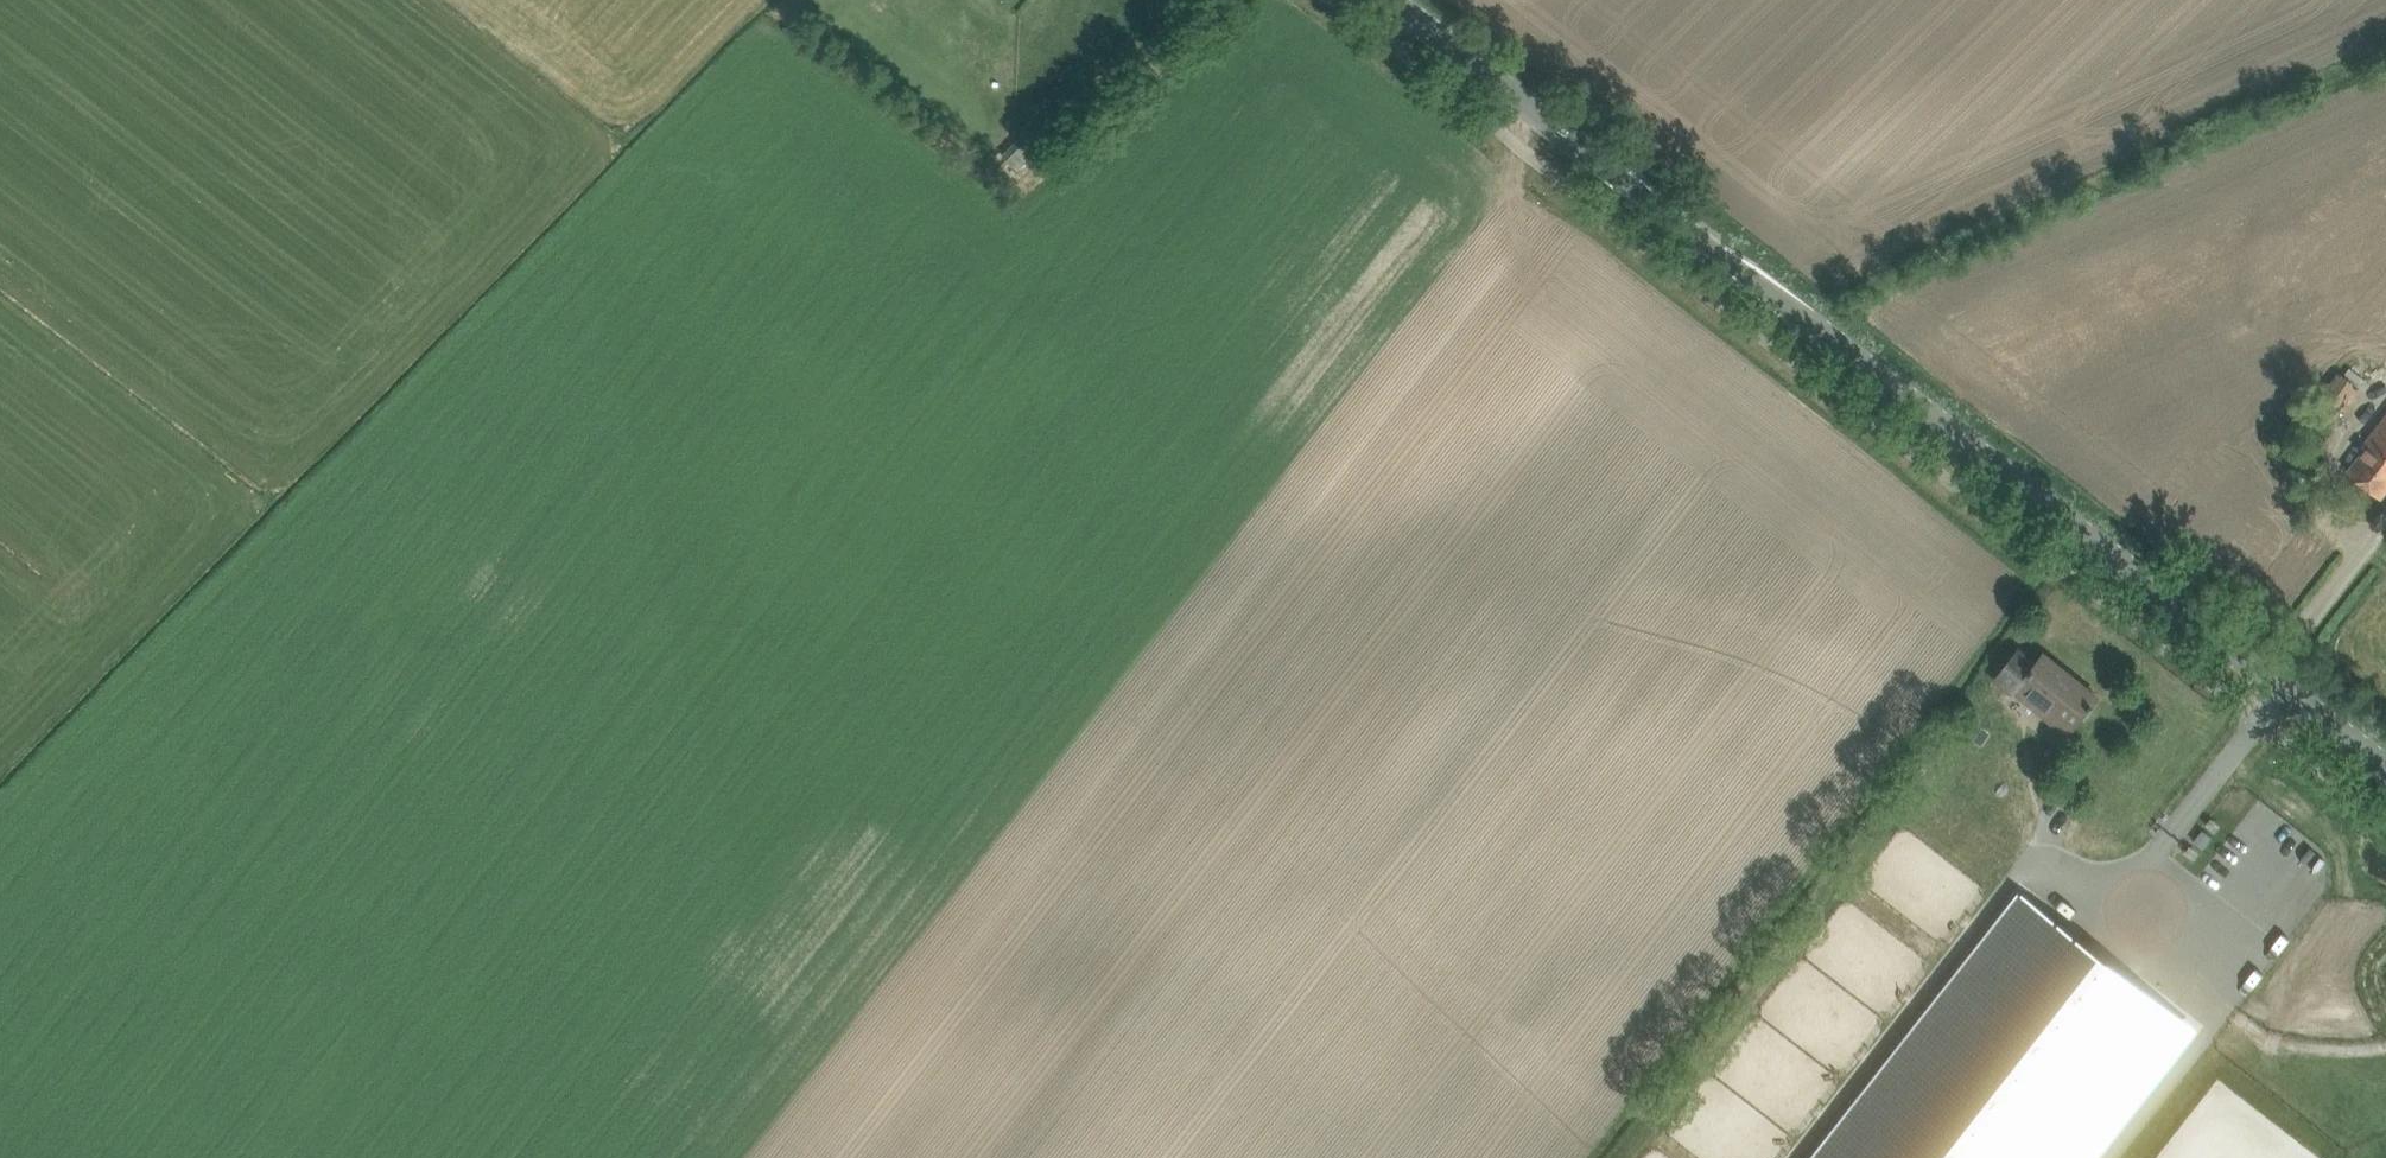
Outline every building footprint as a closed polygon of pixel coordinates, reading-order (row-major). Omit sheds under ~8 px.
[(1003,153),(1018,169),(1041,148),(1026,132),(1003,153)] [(2340,372),(2316,402),(2335,417),(2358,387),(2340,372)] [(2363,453),(2349,472),(2380,497),(2385,488),(2385,415),(2366,441),(2370,445),(2363,453)] [(2019,652),(1998,678),(2032,705),(2036,700),(2071,728),(2088,707),(2090,709),(2093,705),(2091,703),(2097,696),(2043,654),(2034,665),(2019,652)] [(2037,781),(2045,788),(2054,777),(2045,770),(2037,781)] [(1831,1157),(2072,1157),(2168,1036),(2018,919),(1831,1157)]
